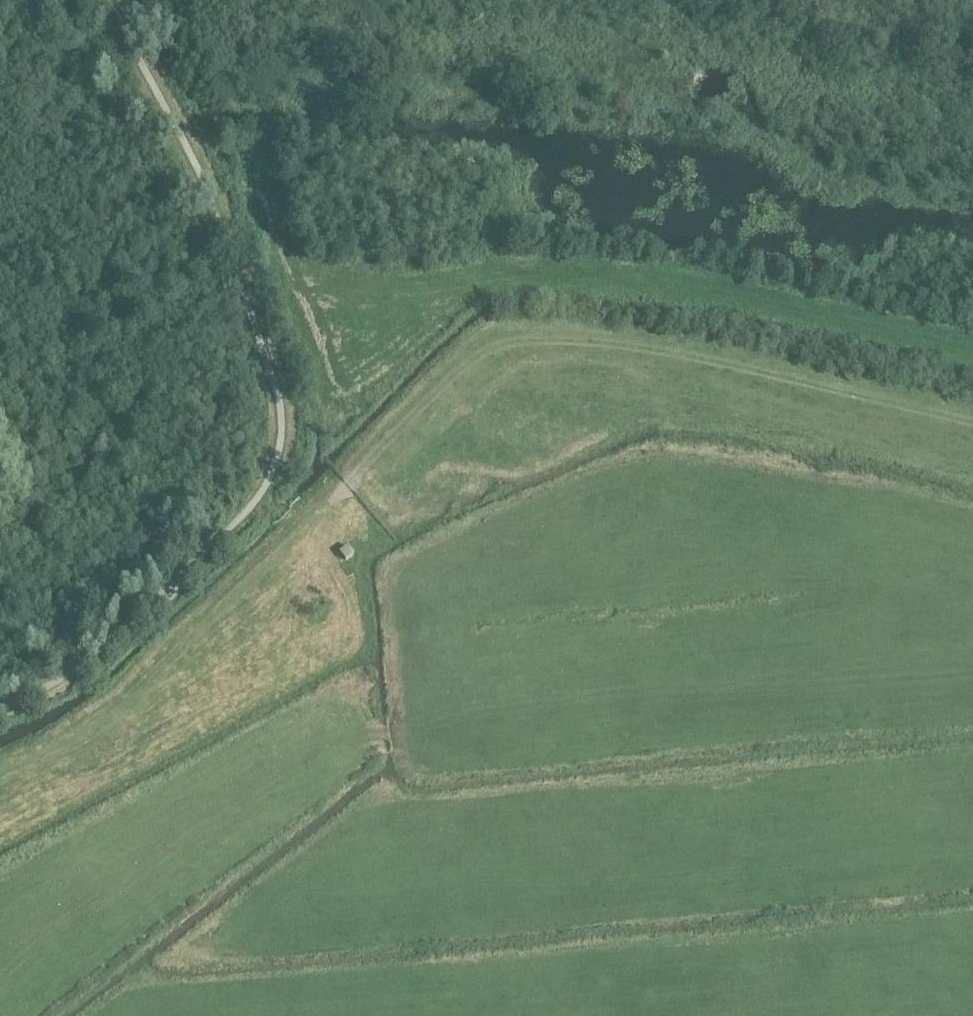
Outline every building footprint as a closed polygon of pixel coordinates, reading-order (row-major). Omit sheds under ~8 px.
[(348,545),(340,551),(346,560),(355,554),(348,545)]
